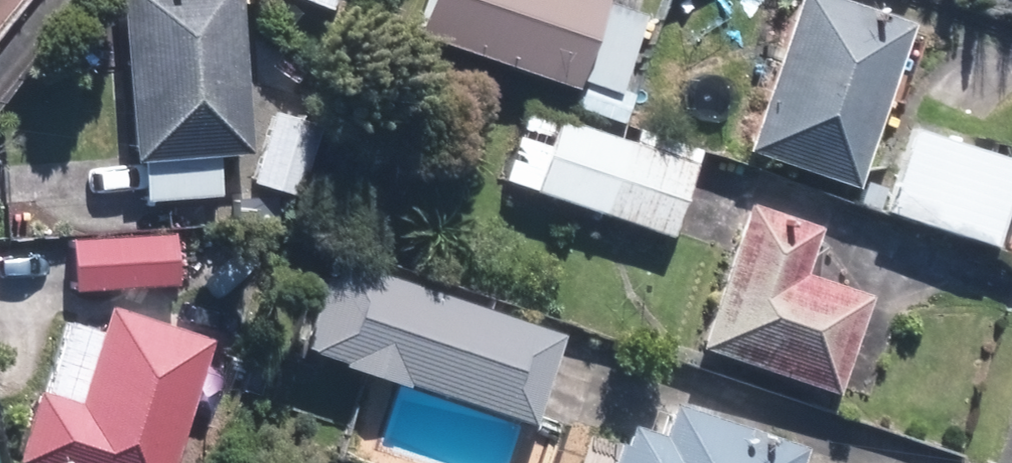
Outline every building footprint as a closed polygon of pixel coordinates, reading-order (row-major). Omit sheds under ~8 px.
[(142,198),(217,192),(213,153),(248,150),(235,0),(119,0),(132,158),(138,158),(142,198)] [(411,33),(572,86),(601,0),(422,0),(411,33)] [(844,0),(792,0),(743,148),(852,184),(907,21),(844,0)] [(315,124),(271,110),(248,182),(292,196),(315,124)] [(558,119),(533,190),(670,238),(695,168),(558,119)] [(908,125),(880,208),(989,245),(1011,178),(1011,160),(908,125)] [(816,225),(740,201),(694,347),(835,391),(866,292),(801,272),(816,225)] [(171,233),(68,239),(72,291),(175,285),(171,233)] [(330,258),(300,344),(531,422),(560,336),(330,258)] [(207,338),(107,307),(77,403),(33,389),(10,461),(16,462),(168,462),(207,338)] [(656,432),(628,423),(614,462),(796,462),(802,444),(667,400),(656,432)]
